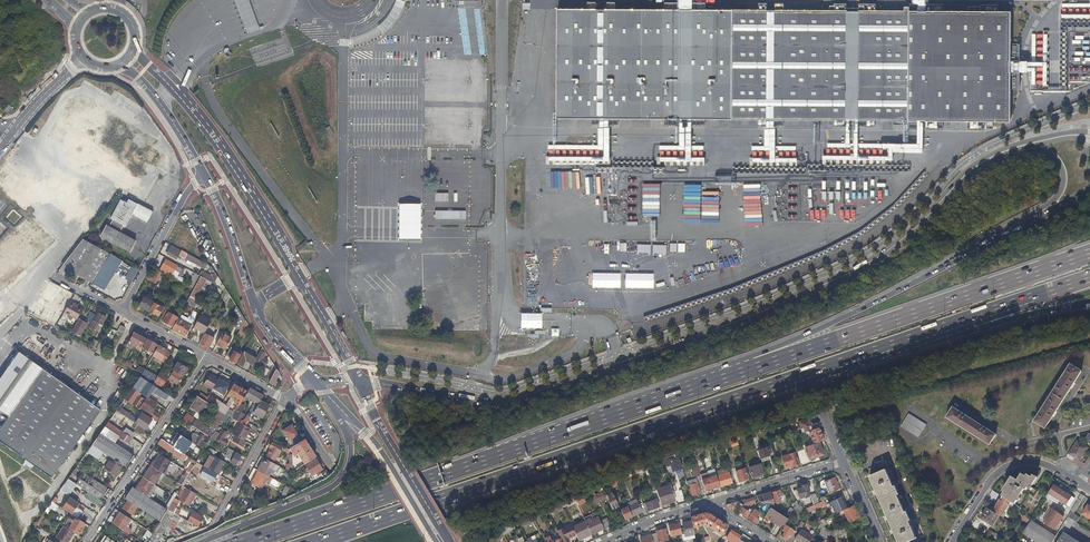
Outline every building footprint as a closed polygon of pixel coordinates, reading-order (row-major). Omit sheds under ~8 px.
[(236,9),(246,35),(258,30),(249,5),(247,0),(233,0),(236,9)] [(905,120),(906,10),(877,10),(877,5),(868,5),(868,10),(862,10),(861,10),(851,10),(845,10),(845,5),(828,5),(828,10),(768,10),(684,10),(659,10),(639,10),(620,10),(598,10),(581,10),(563,10),(555,10),(555,20),(554,34),(554,49),(554,65),(554,81),(554,98),(554,110),(554,118),(568,118),(588,118),(604,119),(619,119),(637,119),(682,119),(769,119),(828,120),(828,125),(845,125),(845,120),(850,120),(857,120),(857,125),(874,125),(874,120),(887,120),(905,120)] [(906,10),(905,120),(905,124),(910,124),(910,127),(918,127),(919,120),(923,120),(927,120),(927,128),(944,128),(944,120),(949,120),(959,120),(966,120),(969,120),(969,128),(985,128),(985,121),(991,121),(1011,121),(1011,110),(1011,99),(1011,89),(1019,89),(1019,72),(1011,72),(1011,67),(1011,61),(1019,61),(1019,44),(1012,44),(1012,34),(1012,21),(1012,12),(1005,11),(999,11),(999,6),(970,6),(970,11),(965,11),(958,11),(951,11),(945,11),(945,6),(928,6),(928,11),(920,11),(920,6),(911,5),(911,6),(906,6),(906,10)] [(151,149),(157,140),(72,94),(49,136),(86,157),(87,156),(92,159),(93,158),(89,156),(96,143),(140,167),(144,160),(156,167),(162,155),(151,149)] [(127,202),(121,199),(111,217),(113,218),(109,226),(107,224),(101,235),(127,249),(130,251),(136,240),(135,241),(132,239),(133,238),(120,232),(124,224),(126,225),(132,214),(146,221),(148,217),(149,218),(153,211),(138,202),(138,203),(129,198),(127,202)] [(0,243),(0,326),(19,309),(7,295),(6,292),(56,246),(54,240),(31,214),(0,243)] [(72,254),(62,266),(93,282),(110,254),(111,253),(83,238),(72,254)] [(182,251),(183,249),(172,244),(167,252),(177,257),(177,256),(179,257),(180,255),(179,254),(181,250),(182,251)] [(207,262),(188,252),(185,256),(205,267),(207,262)] [(110,254),(97,275),(98,275),(107,281),(120,260),(110,254)] [(158,286),(161,288),(169,273),(171,275),(176,264),(166,259),(161,269),(165,272),(158,286)] [(133,266),(126,279),(131,281),(138,268),(133,266)] [(146,277),(156,282),(162,271),(158,269),(156,272),(152,270),(150,275),(148,274),(146,277)] [(194,273),(188,285),(194,288),(200,276),(194,273)] [(93,282),(102,288),(107,281),(98,275),(93,282)] [(201,275),(186,303),(194,307),(196,302),(194,301),(201,288),(207,291),(212,281),(201,275)] [(140,305),(149,310),(154,301),(145,296),(140,305)] [(72,300),(65,311),(78,318),(84,308),(79,305),(79,304),(72,300)] [(155,302),(150,311),(155,313),(156,312),(159,314),(163,307),(155,302)] [(165,309),(160,318),(173,325),(178,316),(179,316),(181,312),(178,311),(177,313),(178,314),(177,315),(165,309)] [(240,310),(237,312),(237,313),(240,318),(238,322),(237,322),(235,324),(237,325),(236,326),(240,328),(238,332),(242,335),(248,322),(240,310)] [(94,320),(91,327),(95,329),(98,323),(100,324),(101,323),(103,324),(107,316),(99,312),(95,320),(94,320)] [(205,332),(212,319),(201,313),(194,326),(201,330),(205,332)] [(78,333),(81,335),(88,322),(86,321),(87,319),(83,317),(82,319),(80,318),(73,330),(73,331),(78,334),(78,333)] [(179,317),(173,328),(186,335),(192,324),(189,322),(179,317)] [(99,331),(103,324),(101,323),(100,324),(98,323),(95,329),(99,331)] [(147,337),(134,331),(130,339),(134,342),(133,343),(137,346),(138,344),(142,346),(147,337)] [(222,331),(217,343),(226,348),(231,336),(222,331)] [(204,334),(200,342),(209,346),(214,337),(205,332),(204,334)] [(95,338),(91,344),(95,346),(98,348),(102,340),(99,338),(99,340),(95,338)] [(148,338),(143,346),(154,352),(158,343),(148,338)] [(160,343),(154,353),(163,358),(169,348),(160,343)] [(265,350),(262,345),(257,356),(255,358),(266,364),(268,359),(264,356),(266,351),(265,351),(265,350)] [(241,353),(230,347),(227,352),(232,355),(230,357),(237,361),(241,353)] [(257,356),(245,349),(238,362),(243,364),(246,358),(254,362),(255,358),(257,356)] [(99,408),(16,353),(0,377),(0,412),(7,417),(0,428),(0,442),(26,459),(24,461),(52,479),(99,408)] [(188,367),(179,361),(174,368),(175,369),(183,374),(188,367)] [(273,365),(267,376),(271,378),(277,367),(274,362),(272,363),(273,365)] [(1081,372),(1070,364),(1034,421),(1045,428),(1081,372)] [(266,365),(262,372),(266,375),(270,368),(266,365)] [(280,372),(277,367),(271,378),(270,380),(275,383),(277,380),(276,379),(280,372)] [(158,375),(146,368),(144,372),(142,375),(154,383),(157,378),(158,375)] [(166,375),(160,371),(158,375),(157,378),(164,383),(168,377),(178,383),(183,374),(175,369),(174,371),(170,368),(166,375)] [(205,383),(213,388),(219,377),(211,372),(205,383)] [(154,383),(142,375),(134,386),(141,391),(148,396),(158,402),(160,400),(150,393),(153,390),(167,398),(170,393),(154,383)] [(195,403),(193,407),(202,413),(209,401),(221,409),(216,417),(215,416),(212,420),(208,417),(206,420),(212,425),(210,428),(196,419),(193,424),(212,435),(218,423),(219,424),(226,412),(233,416),(238,408),(238,409),(234,416),(241,419),(234,432),(237,433),(234,438),(244,444),(247,439),(245,438),(247,433),(251,425),(255,428),(257,425),(249,420),(252,415),(248,413),(247,416),(246,415),(245,417),(244,416),(246,412),(242,410),(245,404),(241,402),(246,394),(260,401),(254,410),(263,415),(270,403),(261,398),(264,393),(251,386),(248,390),(235,382),(228,393),(231,395),(226,403),(210,393),(208,396),(201,391),(194,402),(195,403)] [(141,391),(134,386),(126,397),(151,414),(154,409),(158,402),(148,396),(147,398),(139,393),(141,391)] [(996,435),(953,408),(946,418),(990,445),(996,435)] [(154,409),(151,414),(157,418),(161,413),(154,409)] [(128,411),(126,414),(138,422),(140,419),(128,411)] [(142,419),(139,423),(147,428),(150,424),(149,424),(153,417),(147,413),(142,420),(142,419)] [(926,426),(909,415),(901,426),(918,438),(926,426)] [(818,427),(816,423),(811,424),(808,417),(798,421),(801,432),(802,432),(803,432),(808,430),(818,427)] [(190,422),(187,425),(195,430),(198,427),(190,422)] [(289,446),(290,461),(293,461),(293,448),(296,446),(305,461),(316,454),(305,436),(301,438),(298,433),(299,432),(292,422),(283,428),(290,438),(291,437),(294,443),(290,446),(289,446)] [(217,428),(212,435),(216,438),(217,437),(222,440),(222,439),(227,442),(229,439),(227,437),(226,438),(224,436),(228,430),(223,427),(221,431),(217,428)] [(824,440),(818,427),(808,430),(810,435),(811,438),(809,439),(807,436),(805,437),(808,445),(818,442),(824,440)] [(124,430),(121,435),(130,441),(134,436),(124,430)] [(135,453),(102,431),(94,443),(105,450),(114,456),(124,462),(128,465),(135,453)] [(205,434),(202,432),(196,441),(204,446),(208,441),(205,439),(206,439),(203,437),(205,434)] [(162,437),(159,441),(173,451),(176,446),(181,449),(178,453),(186,458),(188,456),(189,457),(185,463),(189,465),(187,469),(190,471),(195,464),(191,462),(194,457),(186,452),(193,440),(182,433),(174,445),(162,437)] [(268,453),(276,457),(283,445),(273,439),(270,444),(272,445),(268,453)] [(721,441),(721,440),(712,443),(707,445),(708,448),(708,449),(723,445),(722,443),(721,441)] [(1088,447),(1077,440),(1068,454),(1074,458),(1079,461),(1088,447)] [(200,444),(194,441),(191,446),(196,450),(197,449),(200,444)] [(823,454),(818,442),(808,445),(804,446),(807,453),(808,452),(810,458),(818,455),(818,456),(823,454)] [(94,443),(89,449),(101,457),(105,450),(94,443)] [(231,460),(237,463),(242,453),(231,446),(229,449),(233,451),(233,453),(234,454),(231,460)] [(770,447),(758,450),(760,458),(769,455),(769,453),(771,452),(770,447)] [(208,458),(205,463),(219,471),(221,467),(222,468),(227,459),(217,454),(216,456),(211,453),(207,452),(205,456),(208,458)] [(795,452),(782,456),(785,468),(798,464),(795,452)] [(153,462),(152,463),(164,471),(165,471),(170,461),(159,455),(156,460),(153,462)] [(316,455),(306,462),(312,473),(318,469),(323,466),(316,455)] [(672,458),(665,461),(667,465),(670,464),(673,471),(682,467),(679,459),(678,460),(677,455),(671,457),(672,458)] [(112,470),(117,473),(124,462),(114,456),(108,465),(113,468),(112,470)] [(260,468),(253,480),(263,485),(267,477),(264,476),(266,471),(265,470),(268,464),(273,467),(276,461),(267,456),(260,468)] [(700,474),(695,459),(692,460),(694,466),(693,467),(696,477),(699,476),(700,478),(701,478),(700,474)] [(754,465),(749,467),(752,476),(763,473),(758,460),(753,462),(754,465)] [(134,512),(139,504),(162,519),(169,507),(148,494),(164,471),(152,463),(137,486),(134,484),(126,496),(129,498),(124,506),(134,512)] [(218,472),(206,465),(203,469),(209,472),(207,475),(212,478),(214,474),(216,475),(218,472)] [(728,468),(715,471),(716,476),(729,472),(728,468)] [(744,468),(731,472),(734,480),(738,479),(738,480),(747,478),(744,468)] [(707,472),(700,474),(701,478),(705,491),(719,486),(716,476),(715,471),(714,469),(708,471),(710,477),(709,477),(707,472)] [(886,470),(871,476),(872,477),(870,477),(899,541),(908,541),(911,541),(917,538),(909,521),(911,521),(907,511),(905,512),(898,495),(899,495),(895,486),(894,486),(886,470)] [(190,471),(183,483),(191,487),(191,486),(189,484),(195,475),(200,478),(200,477),(190,471)] [(729,472),(716,476),(719,486),(732,482),(729,472)] [(1013,477),(1002,495),(1004,496),(1009,500),(1015,504),(1025,489),(1026,490),(1029,486),(1031,488),(1030,489),(1031,490),(1033,488),(1032,488),(1038,477),(1037,477),(1034,475),(1032,477),(1028,475),(1026,477),(1024,475),(1020,481),(1013,477)] [(66,504),(64,506),(81,516),(85,510),(78,505),(81,501),(83,502),(82,505),(84,506),(84,507),(93,513),(95,510),(87,504),(90,500),(94,502),(95,500),(99,503),(102,498),(103,498),(110,487),(97,478),(95,482),(91,479),(89,481),(82,476),(78,482),(88,489),(86,493),(88,494),(86,498),(84,496),(83,497),(81,495),(78,499),(72,495),(66,504)] [(834,477),(824,482),(829,493),(839,488),(834,477)] [(697,478),(686,481),(687,485),(688,484),(692,495),(701,493),(697,478)] [(69,496),(76,484),(68,479),(60,491),(69,496)] [(615,479),(607,482),(609,486),(611,489),(618,485),(616,482),(616,481),(615,479)] [(607,482),(607,481),(606,481),(606,480),(600,483),(600,484),(602,489),(609,486),(607,482)] [(802,487),(793,490),(794,494),(797,499),(810,495),(806,484),(801,486),(802,487)] [(250,485),(246,492),(251,495),(255,487),(250,485)] [(671,485),(656,490),(661,504),(668,502),(668,501),(675,498),(671,485)] [(1075,498),(1054,485),(1049,493),(1070,507),(1075,498)] [(163,497),(166,492),(156,486),(153,491),(163,497)] [(181,498),(190,503),(197,490),(192,488),(191,490),(187,488),(183,486),(181,491),(184,493),(181,498)] [(605,499),(602,492),(595,496),(591,487),(586,490),(589,496),(593,505),(605,499)] [(589,496),(586,490),(573,495),(574,496),(576,500),(579,499),(580,501),(583,499),(582,497),(586,496),(586,498),(589,496)] [(784,497),(782,493),(781,494),(780,490),(771,492),(773,498),(772,499),(773,502),(774,502),(776,504),(780,502),(778,496),(779,496),(780,498),(784,497)] [(612,509),(619,506),(612,492),(605,495),(612,509)] [(772,499),(770,492),(757,496),(758,500),(769,507),(770,508),(774,502),(773,502),(772,499)] [(1084,496),(1081,493),(1078,497),(1078,500),(1078,501),(1073,508),(1076,509),(1084,496)] [(643,495),(640,496),(642,500),(642,501),(644,504),(646,504),(648,510),(659,507),(656,499),(652,500),(645,503),(645,501),(644,500),(645,500),(643,495)] [(576,500),(574,496),(573,496),(561,501),(563,507),(570,522),(573,521),(566,506),(565,507),(565,506),(576,500)] [(835,513),(840,510),(846,508),(841,497),(834,500),(832,500),(832,501),(828,502),(830,506),(831,505),(835,513)] [(755,504),(753,498),(745,500),(744,499),(737,501),(744,505),(747,507),(748,506),(747,505),(751,503),(752,506),(753,508),(755,504)] [(46,511),(38,522),(41,524),(53,506),(57,509),(61,504),(54,499),(46,511)] [(1009,508),(1010,507),(1019,512),(1022,508),(1015,504),(1009,500),(1007,504),(1000,499),(994,511),(999,515),(1002,516),(1008,507),(1009,508)] [(642,501),(642,500),(638,502),(642,511),(643,512),(647,511),(644,504),(642,501)] [(824,500),(817,503),(813,505),(804,509),(808,512),(826,505),(824,500)] [(563,507),(561,501),(547,508),(548,511),(549,514),(563,507)] [(742,508),(744,505),(737,501),(727,504),(726,506),(731,509),(732,508),(739,512),(742,508)] [(642,511),(638,502),(628,507),(632,516),(642,511)] [(1065,509),(1058,504),(1051,515),(1055,517),(1058,513),(1059,511),(1062,513),(1065,509)] [(1088,504),(1082,513),(1089,518),(1089,505),(1088,504)] [(858,518),(853,505),(835,513),(836,516),(844,513),(845,514),(837,518),(839,523),(843,521),(845,524),(858,518)] [(627,506),(620,509),(625,519),(632,516),(628,507),(627,506)] [(758,510),(754,507),(748,518),(756,523),(758,519),(755,517),(758,513),(757,512),(758,510)] [(770,508),(769,507),(764,516),(770,520),(770,519),(782,526),(784,524),(786,521),(787,519),(787,518),(783,516),(770,508)] [(749,512),(742,508),(739,512),(747,517),(751,511),(749,511),(749,512)] [(994,511),(988,508),(981,518),(993,526),(999,515),(994,511)] [(195,509),(190,518),(200,524),(205,514),(195,509)] [(121,537),(128,541),(136,541),(129,537),(131,533),(130,533),(130,531),(131,532),(133,528),(128,524),(133,517),(122,510),(114,521),(124,527),(118,537),(120,538),(121,537)] [(1079,517),(1074,513),(1074,512),(1073,511),(1072,510),(1068,516),(1068,517),(1076,522),(1079,517)] [(704,512),(691,516),(691,521),(693,527),(705,524),(723,535),(724,532),(726,527),(727,525),(708,513),(704,512)] [(1021,512),(1018,515),(1024,522),(1027,520),(1021,512)] [(537,522),(533,514),(532,514),(528,516),(528,517),(521,521),(523,525),(533,521),(534,524),(537,522)] [(1068,517),(1068,516),(1066,514),(1060,523),(1060,524),(1059,525),(1062,527),(1068,517)] [(59,535),(69,541),(76,531),(80,533),(86,524),(76,517),(70,526),(66,524),(59,535)] [(600,520),(598,517),(592,520),(591,518),(585,521),(591,534),(603,528),(600,520)] [(606,518),(600,520),(603,528),(604,528),(609,525),(606,518)] [(1032,520),(1026,532),(1042,541),(1052,541),(1056,536),(1050,532),(1032,520)] [(591,534),(585,521),(572,527),(576,534),(578,539),(591,534)] [(693,527),(691,521),(682,523),(684,531),(681,532),(681,533),(683,541),(686,540),(685,536),(694,534),(693,527)] [(792,525),(786,521),(784,524),(784,525),(781,530),(784,531),(781,536),(785,539),(788,534),(791,536),(794,531),(790,528),(792,525)] [(499,529),(504,535),(512,530),(513,532),(516,530),(512,523),(499,529)] [(679,523),(668,525),(671,536),(681,533),(681,532),(679,523)] [(828,537),(829,532),(828,532),(828,531),(820,523),(818,525),(817,528),(820,529),(817,537),(827,540),(828,537)] [(557,531),(561,537),(563,541),(565,541),(569,540),(568,538),(576,534),(572,527),(571,524),(557,531)] [(1062,527),(1059,525),(1056,530),(1052,528),(1050,532),(1056,536),(1060,530),(1062,527)] [(839,534),(839,526),(829,531),(829,532),(828,537),(839,537),(839,534)] [(651,535),(653,541),(657,541),(668,539),(666,529),(656,531),(656,533),(651,535)] [(812,536),(800,529),(800,530),(798,533),(794,539),(799,541),(801,541),(802,541),(803,541),(809,541),(810,541),(811,538),(812,536)] [(729,535),(727,539),(732,541),(737,541),(739,539),(741,536),(730,530),(728,534),(729,535)] [(990,530),(986,536),(992,540),(996,534),(990,530)] [(1060,530),(1056,536),(1052,541),(1080,541),(1060,530)] [(107,533),(101,541),(121,541),(107,533)]
